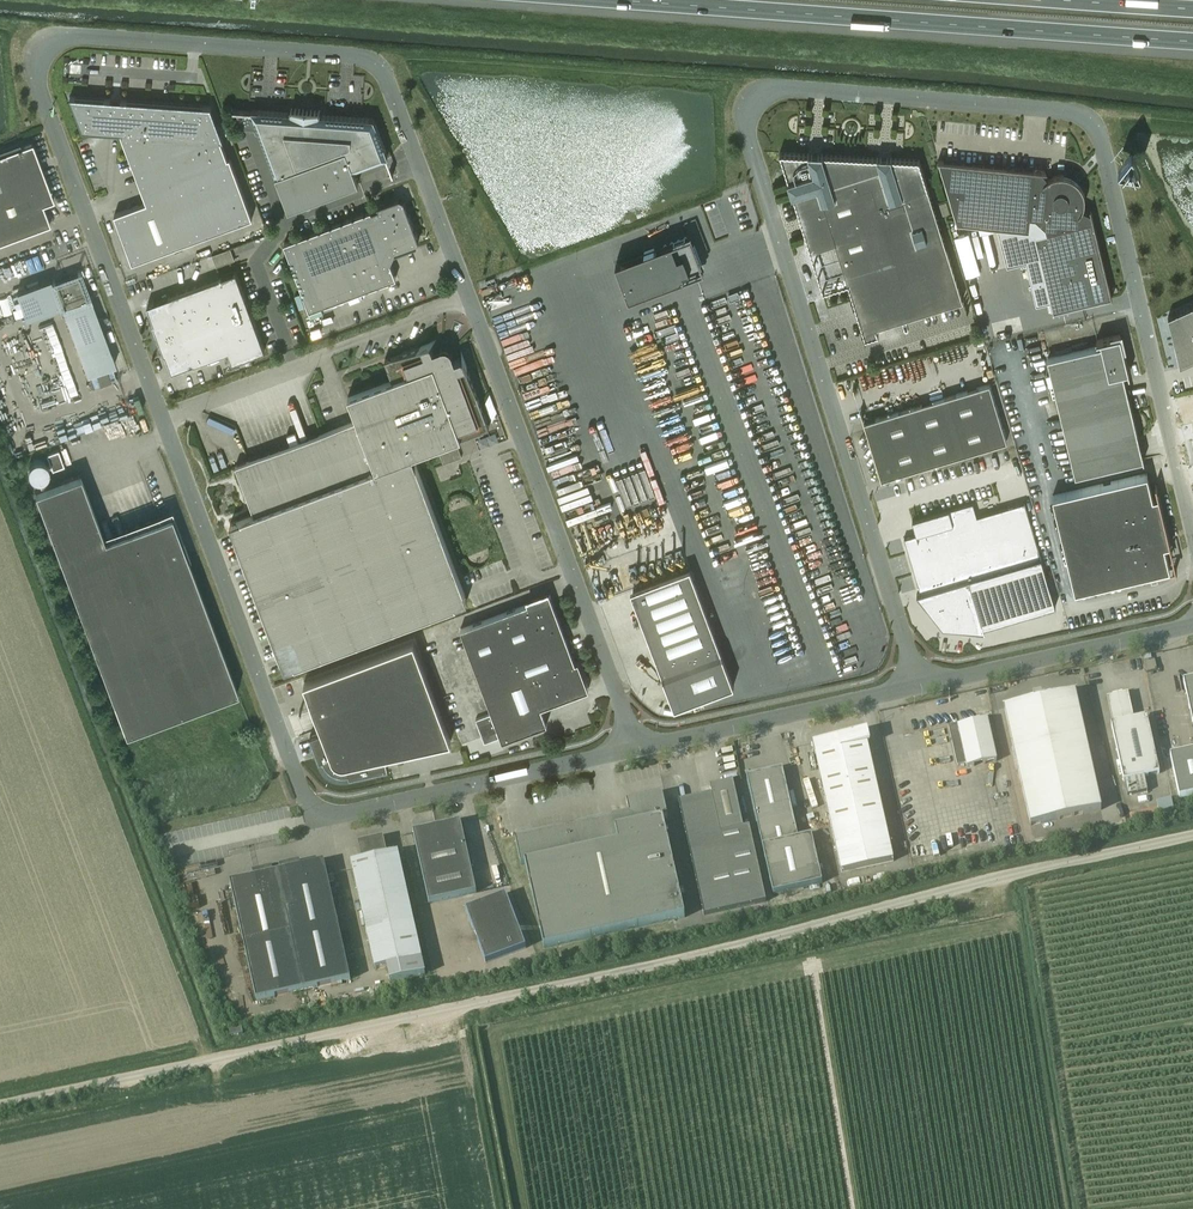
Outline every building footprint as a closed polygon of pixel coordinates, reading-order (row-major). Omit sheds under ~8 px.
[(115,215),(133,263),(253,219),(230,158),(228,159),(221,140),(223,141),(211,107),(70,97),(83,131),(121,133),(147,203),(115,215)] [(356,168),(383,159),(390,156),(376,118),(321,114),(321,110),(291,108),(291,112),(251,109),(252,111),(236,110),(243,129),(255,129),(257,133),(260,134),(290,209),(361,182),(356,168)] [(32,144),(0,156),(0,244),(50,225),(42,205),(54,201),(32,144)] [(836,243),(852,295),(865,339),(879,335),(877,328),(963,300),(928,189),(919,160),(891,159),(891,157),(876,157),(876,158),(822,155),(822,154),(807,153),(807,154),(779,153),(788,181),(787,181),(792,196),(793,196),(810,251),(836,243)] [(1048,179),(1042,170),(938,160),(957,222),(999,226),(1005,254),(1015,252),(1017,262),(1025,260),(1035,303),(1050,299),(1053,311),(1111,297),(1091,213),(1082,209),(1083,209),(1083,208),(1083,207),(1083,206),(1084,206),(1084,205),(1084,204),(1084,203),(1084,202),(1084,201),(1084,200),(1084,199),(1084,198),(1084,197),(1084,196),(1084,195),(1084,194),(1084,193),(1084,192),(1084,191),(1083,191),(1083,190),(1083,189),(1082,188),(1082,187),(1081,186),(1080,185),(1080,184),(1079,184),(1079,183),(1078,183),(1078,182),(1077,181),(1076,181),(1076,180),(1075,180),(1074,179),(1073,178),(1072,178),(1072,177),(1071,177),(1070,177),(1070,176),(1069,176),(1068,176),(1067,175),(1066,175),(1065,175),(1064,175),(1063,175),(1062,175),(1061,175),(1060,175),(1059,175),(1058,175),(1057,175),(1056,175),(1055,176),(1054,176),(1053,176),(1052,176),(1052,177),(1051,177),(1050,177),(1050,178),(1049,178),(1048,178),(1048,179)] [(419,240),(404,201),(399,198),(377,206),(378,210),(371,212),(371,211),(284,244),(310,311),(396,279),(390,264),(395,254),(417,246),(419,240)] [(629,297),(667,283),(704,269),(691,234),(660,246),(663,253),(656,255),(654,248),(616,263),(629,297)] [(236,273),(170,298),(147,306),(154,324),(153,324),(153,325),(165,355),(166,355),(172,373),(195,364),(194,362),(228,349),(233,363),(265,351),(236,273)] [(86,299),(77,274),(52,284),(51,280),(17,293),(27,320),(61,307),(59,303),(65,301),(67,307),(63,308),(88,375),(115,365),(108,346),(105,348),(103,342),(106,341),(99,322),(96,323),(94,318),(97,317),(90,298),(86,299)] [(1168,316),(1180,365),(1192,359),(1192,305),(1168,316)] [(1100,469),(1102,476),(1109,475),(1107,468),(1144,459),(1121,366),(1127,365),(1120,335),(1096,340),(1096,341),(1100,340),(1101,346),(1047,358),(1075,475),(1100,469)] [(490,427),(461,351),(460,351),(463,358),(456,361),(453,353),(452,351),(451,350),(449,349),(448,349),(446,348),(445,348),(443,348),(441,348),(433,351),(431,344),(438,341),(437,340),(385,360),(393,380),(348,397),(357,420),(236,466),(255,515),(230,524),(285,670),(468,601),(413,456),(490,427)] [(881,480),(965,454),(1007,442),(989,383),(864,422),(881,480)] [(299,431),(291,434),(295,443),(303,440),(299,431)] [(64,465),(58,449),(47,454),(52,469),(64,465)] [(48,471),(48,469),(48,467),(48,466),(47,465),(47,464),(46,462),(45,462),(44,461),(43,460),(42,460),(40,459),(38,459),(37,459),(36,459),(34,459),(33,460),(32,460),(31,461),(30,462),(29,463),(29,464),(28,465),(28,466),(27,467),(27,468),(27,470),(27,471),(27,472),(28,473),(28,474),(29,475),(29,476),(30,477),(32,478),(32,479),(34,479),(35,480),(36,480),(38,480),(40,480),(41,479),(42,479),(43,479),(44,478),(45,477),(46,476),(47,475),(47,474),(48,473),(48,471)] [(1109,475),(1102,476),(1104,484),(1052,496),(1075,591),(1170,568),(1165,551),(1171,549),(1171,551),(1172,551),(1156,484),(1155,485),(1156,490),(1151,491),(1147,474),(1110,482),(1109,475)] [(238,692),(172,515),(105,540),(81,475),(35,492),(126,734),(238,692)] [(969,579),(1041,558),(1025,502),(977,516),(973,502),(912,521),(916,534),(904,538),(921,594),(917,594),(943,627),(946,621),(949,622),(947,625),(952,628),(954,625),(960,629),(985,631),(969,579)] [(688,701),(734,684),(690,568),(633,589),(664,672),(675,668),(688,701)] [(503,741),(548,725),(541,708),(589,690),(578,662),(576,663),(551,596),(461,629),(496,725),(494,725),(490,714),(476,720),(485,742),(499,737),(497,732),(499,731),(503,741)] [(451,741),(414,642),(304,683),(323,732),(310,736),(320,762),(324,760),(325,762),(326,764),(327,766),(328,768),(330,769),(332,771),(334,772),(336,773),(337,773),(339,774),(340,774),(342,774),(343,774),(345,774),(348,774),(349,774),(350,778),(389,769),(386,756),(451,741)] [(1183,682),(1192,727),(1192,680),(1183,682)] [(1101,810),(1075,693),(1005,709),(1031,826),(1101,810)] [(1147,718),(1112,726),(1124,782),(1125,782),(1128,796),(1148,792),(1144,777),(1159,774),(1147,718)] [(997,762),(988,721),(958,722),(958,725),(948,727),(958,767),(966,765),(967,769),(997,762)] [(894,862),(873,768),(865,733),(813,744),(841,874),(894,862)] [(1192,796),(1192,751),(1170,756),(1179,799),(1192,796)] [(799,839),(791,804),(783,769),(747,777),(774,895),(823,884),(812,836),(799,839)] [(744,828),(734,782),(710,787),(712,794),(678,802),(704,916),(765,903),(748,827),(744,828)] [(545,950),(638,929),(685,918),(663,820),(668,819),(663,795),(627,803),(630,815),(516,841),(521,867),(526,866),(545,950)] [(1151,803),(1154,815),(1169,811),(1166,799),(1151,803)] [(429,904),(453,899),(477,894),(461,823),(444,827),(442,822),(436,825),(437,828),(413,834),(429,904)] [(426,976),(422,961),(398,854),(387,857),(383,841),(360,846),(363,862),(351,865),(375,971),(387,969),(391,984),(426,976)] [(257,1002),(304,992),(351,981),(325,863),(301,868),(300,864),(280,869),(281,870),(273,872),(273,870),(253,875),(254,879),(230,884),(257,1002)] [(484,963),(525,948),(505,895),(465,910),(484,963)] [(231,1038),(243,1035),(242,1029),(230,1032),(231,1038)]
